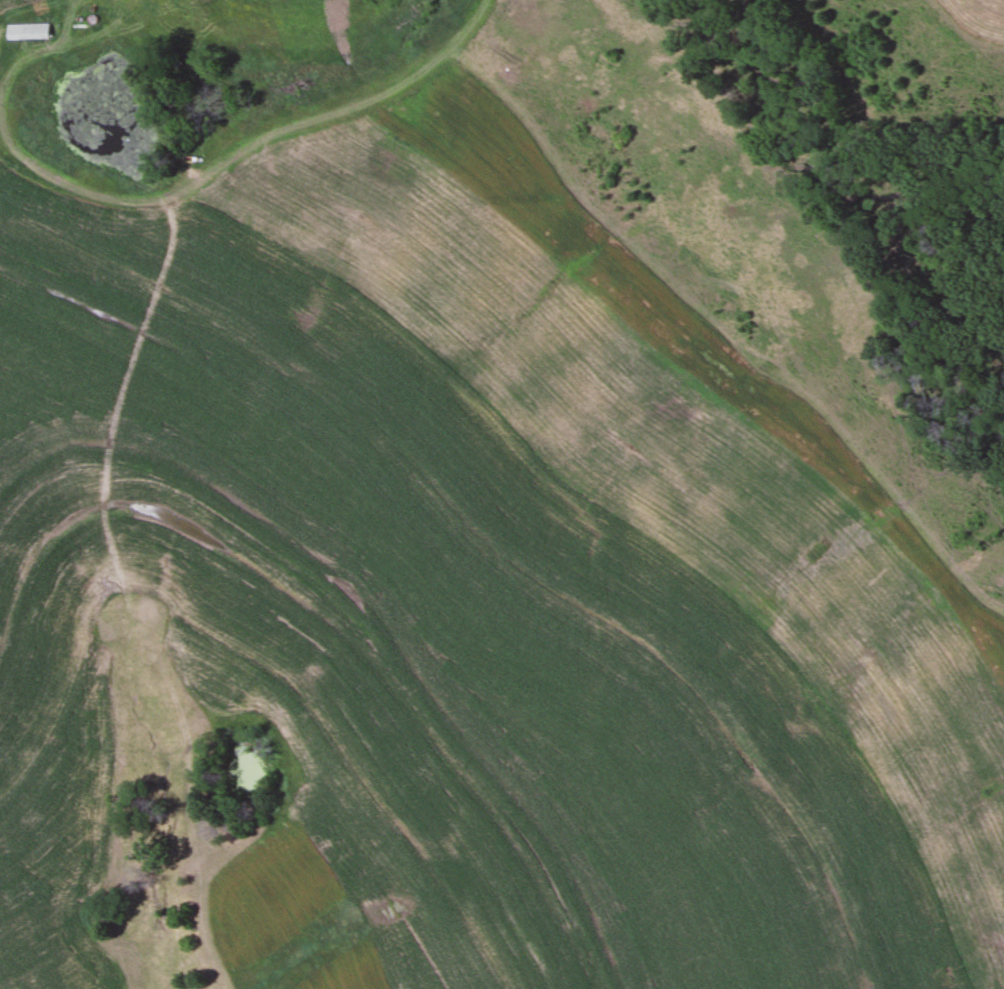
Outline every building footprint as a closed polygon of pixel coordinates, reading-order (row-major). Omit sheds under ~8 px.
[(9,38),(52,38),(52,23),(9,23),(9,38)]
